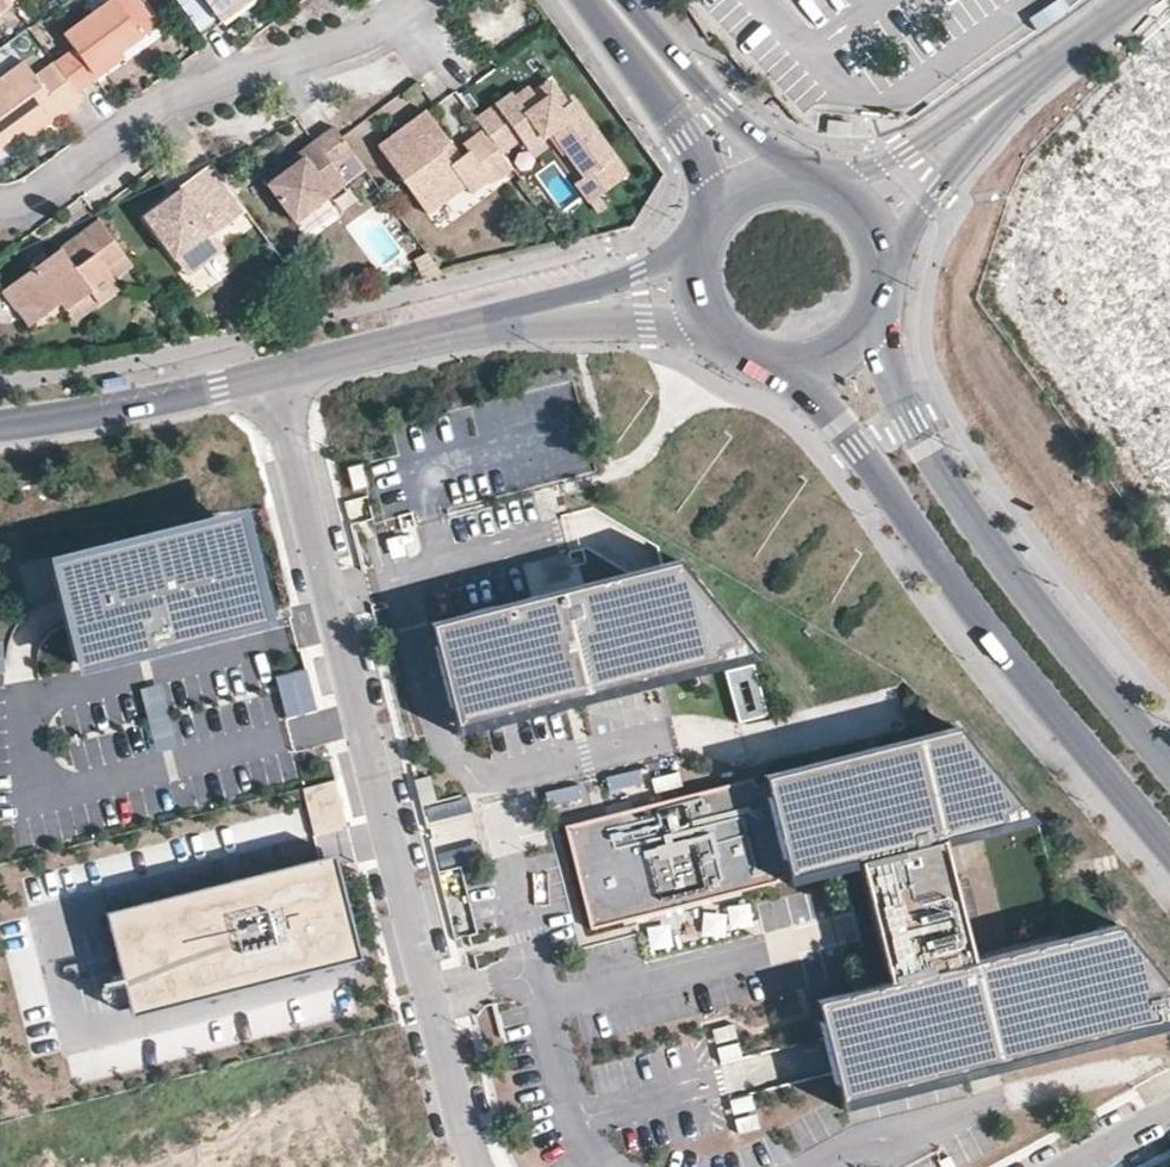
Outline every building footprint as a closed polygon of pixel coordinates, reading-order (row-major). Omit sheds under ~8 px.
[(13,6),(8,0),(0,0),(0,15),(13,6)] [(137,0),(114,0),(63,37),(74,52),(55,66),(77,96),(96,82),(93,77),(125,54),(160,31),(137,0)] [(206,0),(179,0),(203,33),(220,20),(215,13),(206,0)] [(215,13),(232,0),(206,0),(215,13)] [(222,23),(255,0),(232,0),(215,13),(220,20),(222,23)] [(93,77),(96,82),(129,60),(125,54),(93,77)] [(23,131),(56,108),(61,116),(82,102),(77,96),(55,66),(54,64),(35,78),(24,65),(0,82),(0,147),(23,131)] [(555,92),(548,84),(533,95),(539,103),(555,92)] [(501,155),(519,142),(525,150),(551,130),(557,127),(573,149),(568,153),(584,175),(574,182),(588,201),(617,180),(604,161),(608,158),(568,103),(564,105),(555,92),(539,103),(533,95),(528,89),(515,99),(510,94),(475,120),(483,132),(501,155)] [(23,131),(29,139),(61,116),(56,108),(23,131)] [(460,161),(449,169),(437,153),(448,145),(426,114),(377,149),(426,217),(465,189),(469,195),(489,180),(492,184),(511,170),(501,155),(483,132),(462,145),(470,155),(460,161)] [(568,153),(573,149),(557,127),(551,130),(568,153)] [(263,181),(295,224),(327,200),(347,185),(336,168),(353,156),(342,139),(334,129),(299,154),(303,160),(288,172),(283,166),(263,181)] [(448,145),(437,153),(449,169),(460,161),(448,145)] [(303,160),(299,154),(283,166),(288,172),(303,160)] [(184,273),(222,247),(215,237),(248,213),(221,176),(213,165),(180,188),(183,192),(144,219),(184,273)] [(85,241),(64,256),(60,249),(49,257),(53,264),(41,273),(37,267),(3,290),(19,311),(22,307),(40,308),(43,312),(60,301),(66,308),(89,292),(98,303),(121,287),(115,280),(106,268),(125,256),(99,220),(81,234),(85,241)] [(60,249),(64,256),(85,241),(81,234),(60,249)] [(37,267),(41,273),(53,264),(49,257),(37,267)] [(260,516),(58,563),(69,611),(84,674),(286,627),(260,516)] [(754,652),(677,559),(644,568),(457,615),(484,720),(754,652)] [(484,720),(457,615),(428,622),(455,728),(484,720)] [(725,669),(738,722),(767,714),(753,662),(725,669)] [(276,678),(285,718),(317,711),(309,671),(276,678)] [(166,683),(144,688),(156,752),(178,748),(166,683)] [(960,726),(946,729),(766,774),(768,779),(791,875),(860,858),(879,936),(890,981),(817,996),(842,1099),(1169,1019),(1169,986),(1121,923),(1071,935),(975,959),(945,836),(1032,814),(960,726)] [(768,779),(766,774),(566,826),(592,928),(791,875),(768,779)] [(655,795),(681,788),(678,774),(652,781),(655,795)] [(431,780),(416,783),(422,809),(437,806),(431,780)] [(316,829),(345,821),(335,782),(306,790),(316,829)] [(328,850),(96,906),(123,1014),(354,958),(328,850)] [(764,921),(789,915),(785,900),(760,907),(764,921)] [(719,1062),(741,1057),(735,1026),(713,1031),(719,1062)] [(756,1099),(733,1100),(735,1132),(758,1131),(756,1099)]
